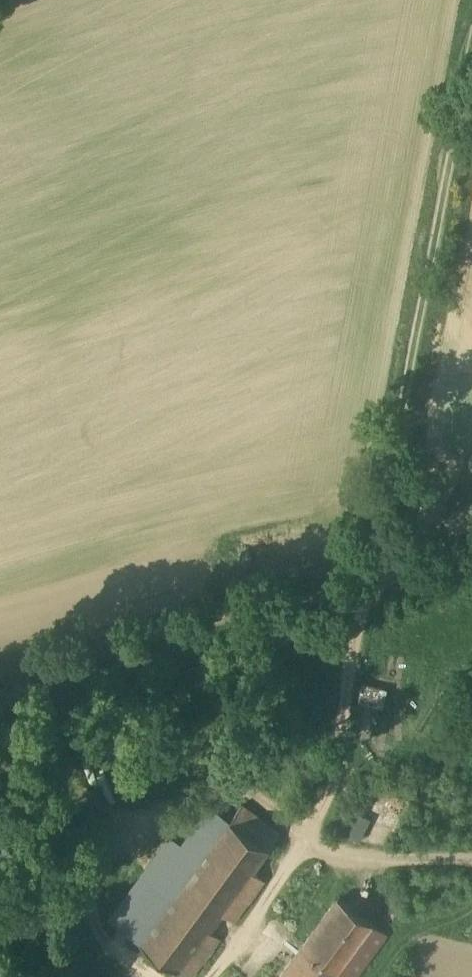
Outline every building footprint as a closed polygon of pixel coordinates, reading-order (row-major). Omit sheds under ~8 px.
[(373,735),(385,686),(362,681),(350,730),(373,735)] [(268,847),(280,830),(243,803),(232,820),(211,805),(183,845),(152,822),(133,850),(148,861),(139,874),(124,862),(90,906),(140,941),(188,976),(193,976),(221,938),(209,929),(221,913),(235,922),(266,880),(252,870),(269,847),(268,847)] [(373,815),(363,811),(362,810),(351,832),(352,832),(362,837),(373,815)] [(338,898),(281,976),(337,976),(341,972),(348,976),(357,976),(388,934),(338,898)]
